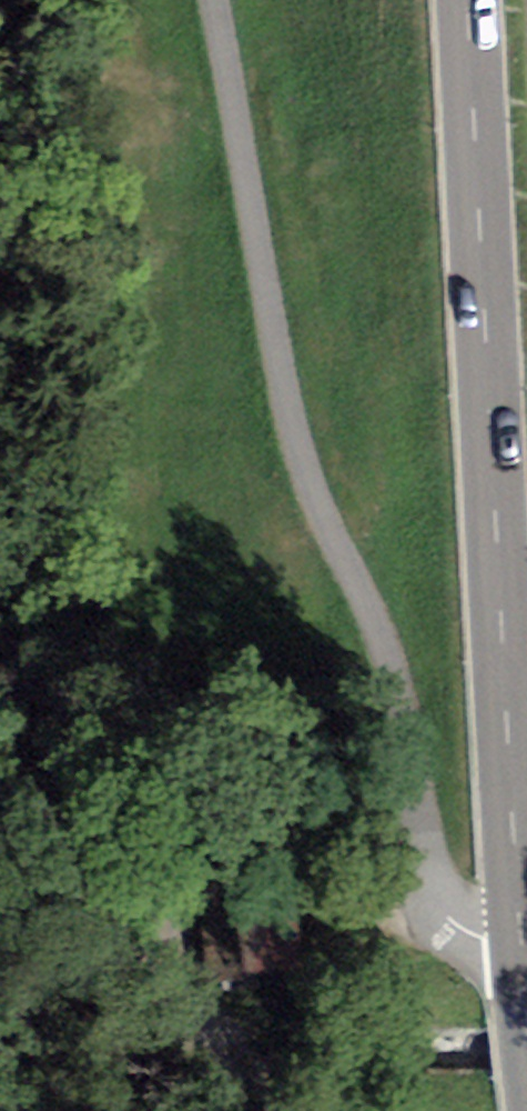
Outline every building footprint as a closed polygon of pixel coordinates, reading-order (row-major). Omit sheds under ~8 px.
[(214,895),(216,970),(305,967),(303,892),(214,895)]
